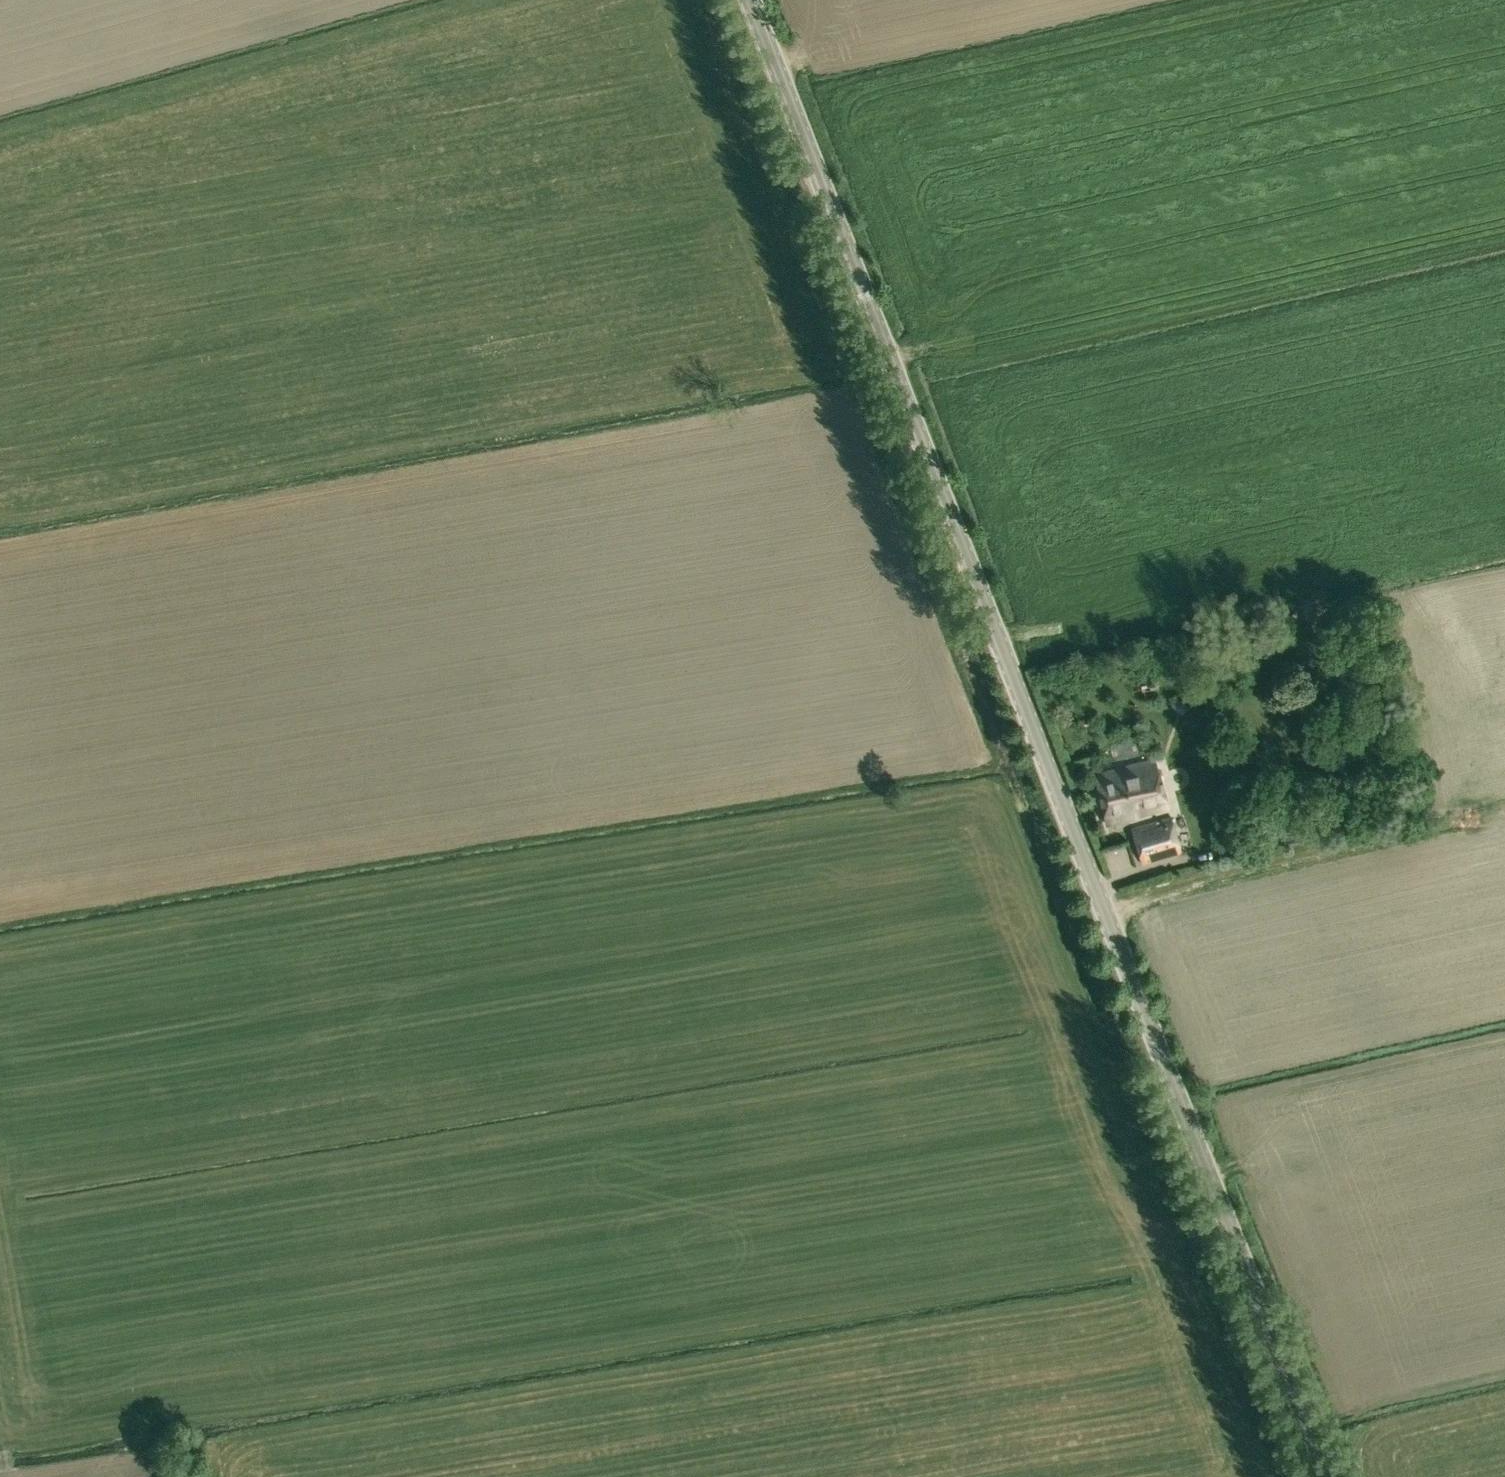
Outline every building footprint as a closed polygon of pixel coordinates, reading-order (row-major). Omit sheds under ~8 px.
[(1094,775),(1107,824),(1168,807),(1155,759),(1094,775)] [(1181,852),(1178,842),(1173,825),(1170,815),(1131,827),(1143,862),(1181,852)]
